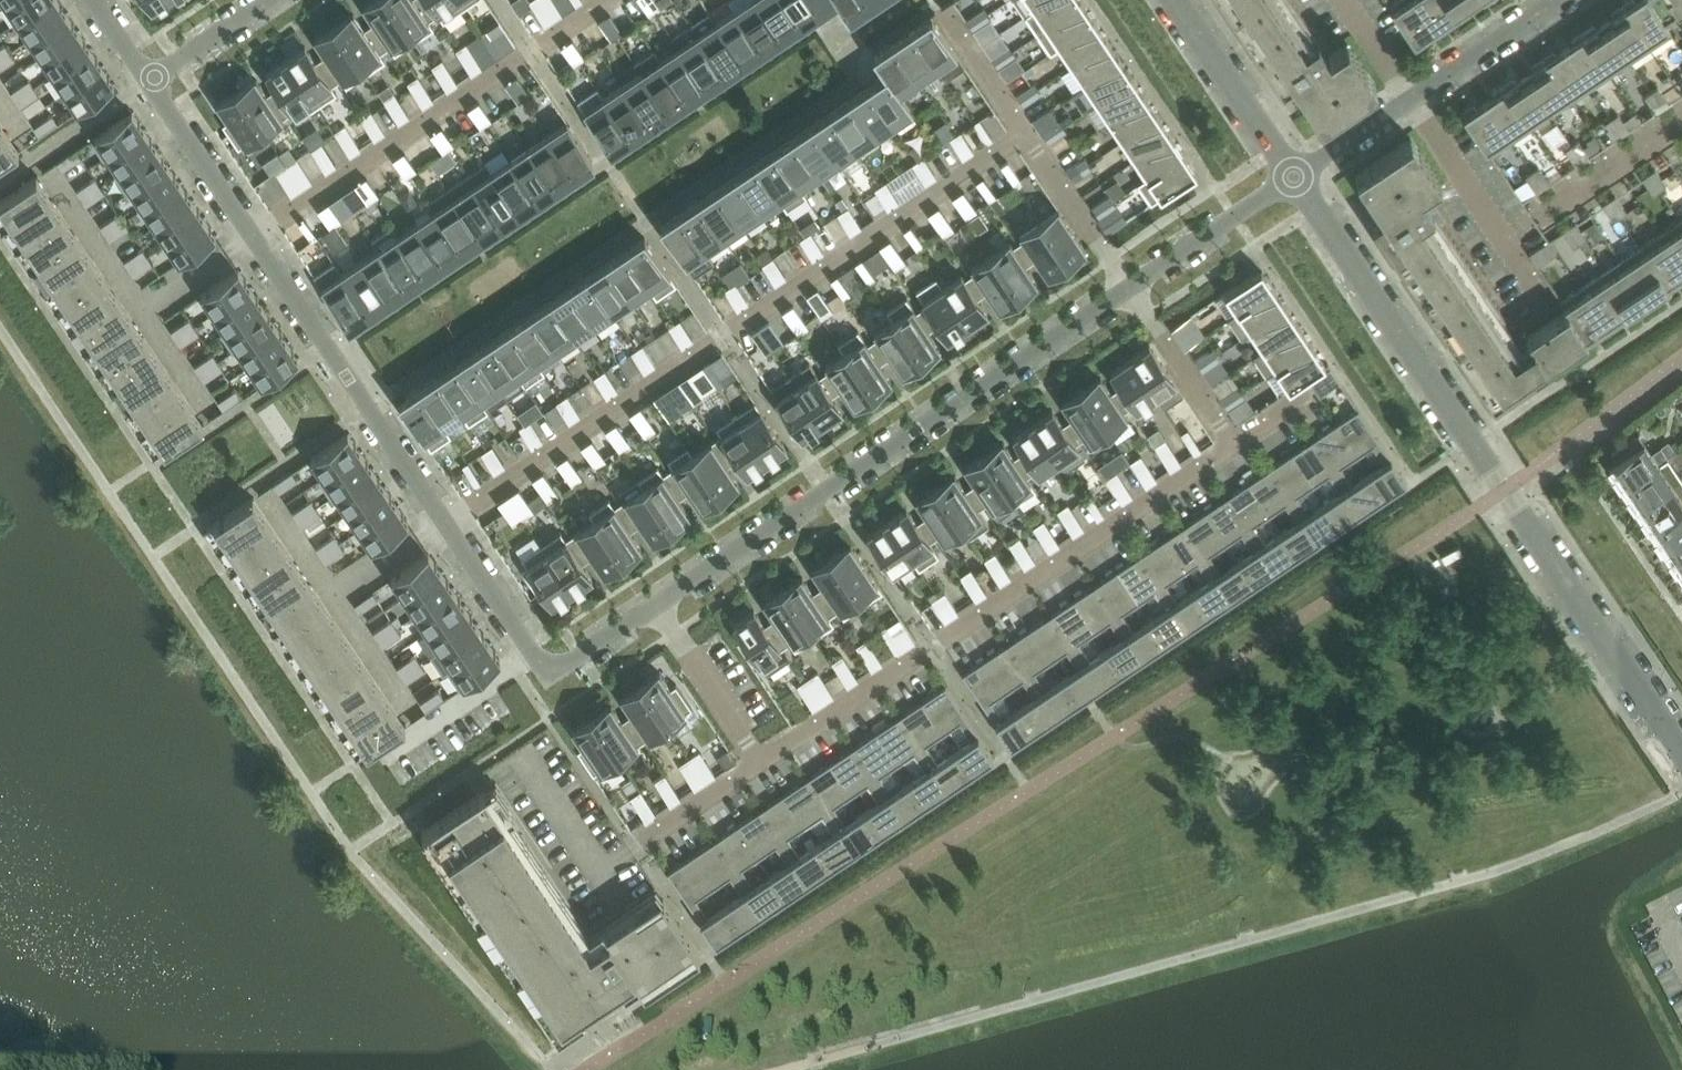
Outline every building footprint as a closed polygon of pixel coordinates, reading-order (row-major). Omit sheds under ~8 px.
[(22,18),(48,0),(10,0),(22,18)] [(34,35),(67,13),(59,0),(48,0),(22,18),(34,35)] [(167,0),(149,0),(154,8),(167,0)] [(389,0),(374,0),(364,6),(375,22),(370,25),(386,49),(391,46),(396,54),(416,41),(389,0)] [(424,0),(389,0),(416,41),(435,27),(430,20),(435,17),(424,0)] [(459,0),(424,0),(435,17),(440,13),(445,21),(464,8),(459,0)] [(542,0),(532,0),(530,1),(545,23),(553,17),(542,0)] [(553,17),(562,11),(554,0),(542,0),(553,17)] [(648,0),(641,0),(650,15),(656,11),(648,0)] [(656,11),(661,7),(656,0),(648,0),(656,11)] [(761,46),(780,34),(757,0),(730,0),(735,8),(761,46)] [(784,0),(757,0),(780,34),(799,21),(784,0)] [(799,21),(817,9),(812,0),(784,0),(799,21)] [(817,9),(830,0),(812,0),(817,9)] [(866,0),(838,0),(848,15),(868,2),(866,0)] [(1048,0),(1016,0),(1026,15),(1048,0)] [(1084,3),(1082,0),(1048,0),(1026,15),(1038,34),(1084,3)] [(1247,34),(1253,43),(1270,69),(1283,88),(1294,80),(1313,108),(1322,122),(1378,85),(1348,41),(1330,54),(1328,51),(1318,36),(1317,36),(1293,0),(1224,0),(1247,34)] [(1437,28),(1418,0),(1395,0),(1390,4),(1417,44),(1429,37),(1427,34),(1437,28)] [(1458,17),(1447,0),(1418,0),(1437,28),(1446,22),(1448,24),(1458,17)] [(1475,0),(1447,0),(1458,17),(1469,10),(1467,8),(1476,2),(1475,0)] [(1651,47),(1672,33),(1665,22),(1650,0),(1638,0),(1636,1),(1635,0),(1633,0),(1624,6),(1651,47)] [(1665,22),(1681,11),(1681,7),(1677,0),(1650,0),(1665,22)] [(1051,52),(1097,22),(1084,3),(1038,34),(1051,52)] [(1651,47),(1624,6),(1613,13),(1615,16),(1605,22),(1631,61),(1651,47)] [(976,13),(984,24),(992,18),(985,7),(976,13)] [(717,21),(742,59),(761,46),(735,8),(717,21)] [(34,35),(46,53),(79,31),(67,13),(34,35)] [(386,49),(370,25),(365,28),(355,13),(335,26),(367,73),(387,60),(382,52),(386,49)] [(984,24),(976,13),(967,19),(975,30),(984,24)] [(606,19),(618,36),(624,32),(612,15),(606,19)] [(933,17),(913,30),(939,68),(959,55),(933,17)] [(618,36),(606,19),(601,22),(613,40),(618,36)] [(698,33),(724,72),(742,59),(717,21),(698,33)] [(1073,65),(1109,40),(1097,22),(1051,52),(1051,53),(1061,47),(1073,65)] [(1584,33),(1611,74),(1631,61),(1605,22),(1596,28),(1595,26),(1584,33)] [(367,73),(335,26),(316,39),(326,55),(322,58),(338,82),(343,79),(348,86),(367,73)] [(481,34),(496,56),(503,51),(488,29),(481,34)] [(895,43),(920,81),(939,68),(913,30),(895,43)] [(46,53),(58,71),(91,49),(79,31),(46,53)] [(679,46),(705,84),(724,72),(698,33),(679,46)] [(1611,74),(1584,33),(1573,40),(1575,42),(1566,48),(1592,87),(1611,74)] [(569,44),(581,61),(586,58),(574,40),(569,44)] [(1085,84),(1122,59),(1109,40),(1073,65),(1085,84)] [(457,50),(472,72),(482,65),(468,43),(457,50)] [(875,56),(886,72),(887,72),(914,112),(915,112),(902,93),(920,81),(895,43),(875,56)] [(581,61),(569,44),(563,47),(575,65),(581,61)] [(1001,50),(1009,61),(1018,56),(1010,44),(1001,50)] [(5,45),(0,48),(0,55),(2,58),(10,52),(5,45)] [(338,82),(322,58),(317,61),(306,45),(287,58),(319,106),(338,93),(333,85),(338,82)] [(660,58),(686,97),(705,84),(679,46),(660,58)] [(1544,63),(1570,102),(1592,87),(1566,48),(1556,55),(1555,53),(1542,61),(1544,63)] [(58,71),(70,89),(103,67),(91,49),(58,71)] [(1009,61),(1001,50),(993,56),(1000,67),(1009,61)] [(15,59),(10,52),(2,58),(7,65),(15,59)] [(319,106),(287,58),(267,71),(278,87),(273,90),(289,114),(294,111),(299,119),(319,106)] [(686,97),(660,58),(642,71),(667,109),(686,97)] [(433,66),(448,88),(458,81),(444,59),(433,66)] [(1098,103),(1134,78),(1122,59),(1085,84),(1098,103)] [(1570,102),(1544,63),(1525,76),(1551,114),(1570,102)] [(103,67),(70,89),(83,107),(116,85),(103,67)] [(623,84),(649,122),(667,109),(642,71),(623,84)] [(887,72),(886,72),(888,74),(870,86),(895,125),(914,112),(887,72)] [(409,82),(423,104),(434,97),(419,75),(409,82)] [(1515,79),(1505,86),(1532,127),(1551,114),(1525,76),(1517,81),(1515,79)] [(258,78),(238,91),(265,131),(289,114),(273,90),(268,94),(258,78)] [(513,81),(525,99),(529,96),(518,78),(513,81)] [(1134,78),(1098,103),(1110,121),(1147,97),(1134,78)] [(35,86),(30,79),(21,85),(26,93),(35,86)] [(525,99),(513,81),(507,85),(519,103),(525,99)] [(1026,88),(1034,99),(1043,93),(1035,82),(1026,88)] [(598,87),(630,134),(649,122),(623,84),(605,96),(599,87),(598,87)] [(21,85),(12,92),(16,99),(26,93),(21,85)] [(35,86),(26,93),(30,100),(39,94),(35,86)] [(895,125),(870,86),(851,99),(877,137),(895,125)] [(1495,96),(1486,102),(1512,140),(1532,127),(1505,86),(1494,93),(1495,96)] [(610,148),(630,134),(598,87),(578,100),(610,148)] [(1652,91),(1663,107),(1669,103),(1658,87),(1652,91)] [(1034,99),(1026,88),(1018,94),(1025,105),(1034,99)] [(265,131),(238,91),(219,104),(229,120),(223,123),(239,147),(265,131)] [(1663,107),(1652,91),(1645,95),(1656,112),(1663,107)] [(384,99),(399,121),(410,114),(395,92),(384,99)] [(16,99),(21,106),(30,100),(26,93),(16,99)] [(1123,140),(1160,116),(1147,97),(1110,121),(1123,140)] [(832,112),(858,150),(877,137),(851,99),(832,112)] [(1491,155),(1512,140),(1486,102),(1477,108),(1475,106),(1464,114),(1491,155)] [(475,106),(487,124),(492,121),(480,103),(475,106)] [(487,124),(475,106),(469,110),(481,128),(487,124)] [(360,115),(375,137),(385,130),(371,108),(360,115)] [(133,111),(92,139),(104,156),(108,154),(145,129),(133,111)] [(813,124),(839,162),(858,150),(832,112),(813,124)] [(1612,118),(1623,134),(1630,130),(1619,113),(1612,118)] [(50,129),(59,123),(53,114),(44,120),(50,129)] [(1136,159),(1172,134),(1160,116),(1123,140),(1136,159)] [(975,122),(987,140),(993,136),(981,118),(975,122)] [(1623,134),(1612,118),(1606,122),(1617,138),(1623,134)] [(1052,125),(1059,137),(1068,131),(1061,119),(1052,125)] [(41,135),(50,129),(44,120),(36,126),(41,135)] [(568,121),(549,134),(574,172),(594,159),(568,121)] [(336,131),(350,153),(361,146),(346,124),(336,131)] [(795,137),(820,175),(839,162),(813,124),(795,137)] [(1059,137),(1052,125),(1043,131),(1050,142),(1059,137)] [(0,132),(0,162),(20,149),(6,128),(0,132)] [(438,131),(450,149),(454,146),(443,128),(438,131)] [(123,169),(157,146),(145,129),(108,154),(120,172),(123,169)] [(450,149),(438,131),(432,136),(443,153),(450,149)] [(957,135),(968,152),(974,149),(962,131),(957,135)] [(574,172),(549,134),(530,146),(555,184),(574,172)] [(1139,184),(1185,153),(1172,134),(1136,159),(1148,177),(1138,183),(1139,184)] [(968,152),(957,135),(951,138),(963,156),(968,152)] [(1586,339),(1567,310),(1527,337),(1531,343),(1519,351),(1499,321),(1505,316),(1434,209),(1422,191),(1441,179),(1412,135),(1356,172),(1384,214),(1373,222),(1493,401),(1535,374),(1531,369),(1543,361),(1547,366),(1586,339)] [(776,149),(808,197),(808,196),(802,187),(820,175),(795,137),(776,149)] [(1572,144),(1583,161),(1590,156),(1579,140),(1572,144)] [(311,148),(326,170),(337,163),(322,141),(311,148)] [(1583,161),(1572,144),(1566,149),(1577,165),(1583,161)] [(157,146),(123,169),(120,172),(116,174),(128,192),(132,189),(169,164),(157,146)] [(555,184),(530,146),(511,159),(537,197),(555,184)] [(757,162),(789,209),(808,197),(776,149),(757,162)] [(74,163),(82,157),(77,150),(69,156),(74,163)] [(1152,203),(1188,179),(1187,177),(1197,171),(1185,153),(1139,184),(1152,203)] [(400,157),(412,174),(417,171),(405,154),(400,157)] [(61,162),(66,169),(74,163),(69,156),(61,162)] [(919,160),(931,178),(937,174),(925,156),(919,160)] [(287,164),(302,186),(312,179),(298,157),(287,164)] [(412,174),(400,157),(394,161),(406,179),(412,174)] [(1077,163),(1084,174),(1093,168),(1086,157),(1077,163)] [(537,197),(511,159),(492,172),(518,210),(537,197)] [(931,178),(919,160),(914,164),(925,181),(931,178)] [(738,175),(764,213),(782,201),(788,210),(789,209),(757,162),(738,175)] [(1022,180),(1010,162),(1003,166),(1015,184),(1022,180)] [(1084,174),(1077,163),(1068,169),(1076,180),(1084,174)] [(182,182),(169,164),(132,189),(144,207),(182,182)] [(302,186),(287,164),(277,171),(292,193),(302,186)] [(1533,171),(1544,187),(1550,183),(1539,167),(1533,171)] [(1649,173),(1660,189),(1667,185),(1656,168),(1649,173)] [(1544,187),(1533,171),(1526,175),(1537,192),(1544,187)] [(518,210),(492,172),(474,184),(499,222),(518,210)] [(1660,189),(1649,173),(1643,177),(1654,193),(1660,189)] [(52,196),(38,175),(0,201),(0,202),(13,222),(52,196)] [(720,187),(745,225),(764,213),(738,175),(720,187)] [(101,185),(97,178),(87,184),(92,191),(101,185)] [(363,182),(375,199),(380,196),(369,178),(363,182)] [(997,196),(985,178),(979,182),(991,200),(997,196)] [(882,185),(893,203),(899,199),(887,181),(882,185)] [(182,182),(144,207),(156,225),(194,200),(182,182)] [(375,199),(363,182),(358,185),(369,203),(375,199)] [(92,191),(87,184),(78,190),(83,197),(92,191)] [(499,222),(474,184),(455,197),(480,235),(499,222)] [(97,198),(106,193),(101,185),(92,191),(97,198)] [(893,203),(882,185),(876,189),(888,206),(893,203)] [(745,225),(720,187),(701,200),(726,238),(745,225)] [(92,191),(83,197),(87,204),(97,198),(92,191)] [(980,213),(965,192),(955,199),(969,220),(980,213)] [(1102,201),(1110,212),(1118,206),(1111,195),(1102,201)] [(1609,199),(1620,216),(1627,211),(1616,195),(1609,199)] [(52,196),(13,222),(27,242),(66,216),(52,196)] [(480,235),(455,197),(436,210),(462,247),(480,235)] [(1620,216),(1609,199),(1603,204),(1614,220),(1620,216)] [(168,243),(206,218),(194,200),(156,225),(168,243)] [(701,200),(682,212),(708,251),(726,238),(701,200)] [(1110,212),(1102,201),(1093,206),(1101,218),(1110,212)] [(325,207),(337,225),(343,221),(331,203),(325,207)] [(337,225),(325,207),(320,211),(332,228),(337,225)] [(844,210),(856,228),(861,224),(850,207),(844,210)] [(956,230),(941,208),(930,215),(945,237),(956,230)] [(1060,208),(1040,221),(1067,261),(1086,248),(1060,208)] [(462,247),(436,210),(417,222),(443,260),(462,247)] [(856,228),(844,210),(838,214),(850,232),(856,228)] [(708,251),(682,212),(662,226),(696,275),(715,262),(708,251)] [(124,221),(120,214),(111,219),(115,227),(124,221)] [(66,216),(27,242),(41,263),(80,237),(66,216)] [(206,218),(168,243),(180,261),(218,236),(206,218)] [(111,219),(102,225),(107,232),(115,227),(111,219)] [(301,223),(313,241),(319,237),(307,219),(301,223)] [(1681,264),(1681,221),(1680,219),(1661,233),(1681,264)] [(129,229),(124,221),(115,227),(120,234),(129,229)] [(1025,238),(1019,242),(1032,261),(1037,258),(1047,274),(1067,261),(1040,221),(1022,233),(1025,238)] [(443,260),(417,222),(399,235),(424,273),(443,260)] [(1570,226),(1581,242),(1587,238),(1576,222),(1570,226)] [(1581,242),(1570,226),(1563,230),(1574,247),(1581,242)] [(107,232),(111,240),(120,234),(115,227),(107,232)] [(925,245),(913,227),(906,231),(918,249),(925,245)] [(806,235),(818,253),(824,249),(812,232),(806,235)] [(1667,285),(1676,279),(1678,281),(1681,278),(1681,264),(1661,233),(1641,246),(1667,285)] [(424,273),(399,235),(380,247),(405,285),(424,273)] [(818,253),(806,235),(801,239),(813,257),(818,253)] [(80,237),(41,263),(55,284),(94,258),(80,237)] [(646,237),(626,250),(658,297),(678,284),(646,237)] [(1012,239),(991,254),(1018,293),(1038,280),(1027,264),(1032,261),(1019,242),(1016,244),(1012,239)] [(1550,239),(1530,253),(1538,265),(1558,251),(1550,239)] [(907,262),(892,240),(882,247),(896,269),(907,262)] [(1621,259),(1648,300),(1659,293),(1658,291),(1667,285),(1641,246),(1621,259)] [(405,285),(380,247),(361,260),(387,298),(405,285)] [(149,256),(144,249),(135,255),(140,262),(149,256)] [(658,297),(626,250),(608,262),(633,301),(651,288),(658,298),(658,297)] [(977,271),(970,275),(983,294),(988,291),(999,306),(1018,293),(991,254),(973,266),(977,271)] [(135,255),(126,261),(131,268),(140,262),(135,255)] [(154,264),(149,256),(140,262),(145,270),(154,264)] [(769,261),(781,278),(786,275),(774,257),(769,261)] [(94,258),(55,284),(69,304),(107,278),(94,258)] [(876,278),(864,259),(857,264),(870,282),(876,278)] [(1601,273),(1627,312),(1636,305),(1638,308),(1648,300),(1621,259),(1601,273)] [(387,298),(361,260),(342,273),(368,310),(387,298)] [(781,278),(769,261),(763,264),(775,282),(781,278)] [(131,268),(135,276),(145,270),(140,262),(131,268)] [(368,310),(342,273),(335,262),(315,275),(348,324),(368,310)] [(633,301),(608,262),(589,275),(615,313),(633,301)] [(214,312),(251,287),(239,269),(202,294),(214,312)] [(1229,318),(1230,319),(1275,288),(1263,270),(1254,277),(1252,275),(1225,293),(1238,312),(1229,318)] [(939,275),(937,277),(969,326),(989,313),(979,297),(983,294),(970,275),(967,277),(964,272),(945,285),(939,275)] [(1581,286),(1609,327),(1619,320),(1618,318),(1627,312),(1601,273),(1581,286)] [(615,313),(589,275),(570,288),(596,326),(615,313)] [(852,294),(840,276),(833,280),(845,298),(852,294)] [(950,339),(969,326),(937,277),(919,289),(928,303),(922,308),(935,326),(940,323),(950,339)] [(107,278),(69,304),(83,325),(121,299),(107,278)] [(731,286),(743,303),(749,300),(737,282),(731,286)] [(743,303),(731,286),(726,289),(738,307),(743,303)] [(1609,327),(1581,286),(1560,300),(1567,310),(1586,339),(1597,332),(1598,334),(1609,327)] [(226,330),(263,305),(251,287),(214,312),(226,330)] [(596,326),(570,288),(551,300),(577,338),(596,326)] [(1242,337),(1288,307),(1275,288),(1230,319),(1242,337)] [(834,311),(819,289),(809,296),(824,318),(834,311)] [(930,330),(935,326),(922,308),(919,310),(909,296),(889,309),(895,318),(894,319),(921,359),(941,345),(930,330)] [(96,346),(135,320),(121,299),(83,325),(96,346)] [(533,313),(558,351),(577,338),(551,300),(533,313)] [(238,348),(276,323),(263,305),(226,330),(238,348)] [(810,328),(795,306),(785,313),(799,335),(810,328)] [(1288,307),(1242,337),(1243,338),(1252,332),(1263,349),(1254,355),(1255,356),(1301,326),(1288,307)] [(558,351),(533,313),(514,325),(546,373),(546,372),(540,363),(558,351)] [(1175,328),(1184,341),(1187,347),(1205,335),(1193,316),(1175,328)] [(195,326),(190,318),(181,325),(186,332),(195,326)] [(676,323),(687,341),(693,337),(682,319),(676,323)] [(901,372),(921,359),(894,319),(876,331),(880,336),(873,340),(886,359),(891,356),(901,372)] [(135,320),(96,346),(110,366),(149,341),(135,320)] [(760,329),(775,351),(786,344),(771,322),(760,329)] [(276,323),(238,348),(250,366),(288,341),(276,323)] [(687,341),(676,323),(671,327),(682,344),(687,341)] [(181,325),(172,331),(177,338),(186,332),(181,325)] [(546,373),(514,325),(495,338),(527,385),(546,373)] [(195,326),(186,332),(191,339),(200,333),(195,326)] [(1301,326),(1255,356),(1267,375),(1313,344),(1301,326)] [(881,362),(886,359),(873,340),(870,342),(860,328),(840,342),(846,351),(872,391),(892,378),(881,362)] [(775,351),(760,329),(754,334),(768,355),(775,351)] [(177,338),(182,345),(191,339),(186,332),(177,338)] [(477,351),(502,389),(520,377),(526,386),(527,385),(495,338),(477,351)] [(149,341),(110,366),(124,387),(163,361),(149,341)] [(288,341),(250,366),(263,384),(300,359),(288,341)] [(1150,343),(1131,356),(1157,396),(1177,383),(1150,343)] [(1326,364),(1313,344),(1267,375),(1268,376),(1277,370),(1290,389),(1326,364)] [(638,348),(650,366),(656,362),(644,345),(638,348)] [(650,366),(638,348),(633,352),(645,369),(650,366)] [(1205,354),(1213,365),(1221,359),(1214,348),(1205,354)] [(502,389),(477,351),(458,363),(489,411),(490,410),(484,401),(502,389)] [(853,404),(872,391),(846,351),(828,364),(831,369),(825,373),(838,392),(842,389),(853,404)] [(219,361),(214,354),(205,360),(210,367),(219,361)] [(1213,365),(1205,354),(1196,360),(1204,371),(1213,365)] [(1122,385),(1117,388),(1130,407),(1134,404),(1138,409),(1157,396),(1131,356),(1111,369),(1122,385)] [(205,360),(196,366),(201,373),(210,367),(205,360)] [(163,361),(124,387),(138,408),(177,382),(163,361)] [(223,369),(219,361),(210,367),(215,374),(223,369)] [(711,362),(705,366),(719,388),(726,384),(711,362)] [(489,411),(458,363),(439,376),(471,423),(489,411)] [(1310,380),(1320,395),(1340,381),(1330,366),(1310,380)] [(201,373),(206,380),(215,374),(210,367),(201,373)] [(601,374),(612,391),(618,387),(606,370),(601,374)] [(833,395),(838,392),(825,373),(820,376),(817,371),(797,384),(824,424),(843,411),(833,395)] [(612,391),(601,374),(595,377),(607,395),(612,391)] [(691,375),(680,382),(695,404),(706,397),(691,375)] [(471,423),(439,376),(420,388),(452,436),(453,435),(446,426),(464,415),(470,424),(471,423)] [(1102,376),(1082,389),(1109,429),(1128,415),(1125,410),(1130,407),(1117,388),(1112,391),(1102,376)] [(177,382),(138,408),(152,428),(191,403),(177,382)] [(804,437),(824,424),(797,384),(778,397),(804,437)] [(1230,392),(1238,402),(1246,396),(1239,386),(1230,392)] [(432,449),(452,436),(420,388),(400,402),(432,449)] [(234,403),(242,397),(237,389),(228,394),(234,403)] [(1073,418),(1068,421),(1081,440),(1086,437),(1089,442),(1109,429),(1082,389),(1063,402),(1073,418)] [(667,392),(656,399),(671,421),(681,413),(667,392)] [(1238,402),(1230,392),(1221,398),(1229,408),(1238,402)] [(228,394),(219,400),(225,409),(234,403),(228,394)] [(563,399),(575,416),(580,412),(569,395),(563,399)] [(575,416),(563,399),(558,402),(569,420),(575,416)] [(737,413),(768,461),(788,448),(756,400),(737,413)] [(191,403),(152,428),(166,449),(205,423),(191,403)] [(642,408),(632,415),(647,437),(657,430),(642,408)] [(1053,408),(1034,422),(1060,461),(1066,471),(1086,458),(1080,448),(1085,445),(1081,440),(1068,421),(1064,424),(1053,408)] [(1387,461),(1370,472),(1385,494),(1407,479),(1359,408),(1337,423),(1359,455),(1376,444),(1387,461)] [(768,461),(737,413),(717,426),(722,434),(717,437),(734,461),(738,458),(749,474),(768,461)] [(526,424),(537,441),(543,438),(531,420),(526,424)] [(1025,450),(1020,454),(1033,472),(1037,469),(1041,474),(1060,461),(1034,422),(1014,435),(1025,450)] [(1353,484),(1341,467),(1359,455),(1337,423),(1315,437),(1363,508),(1385,494),(1370,472),(1353,484)] [(537,441),(526,424),(520,428),(532,445),(537,441)] [(618,424),(608,431),(622,453),(633,446),(618,424)] [(1195,451),(1201,447),(1189,429),(1182,433),(1195,451)] [(323,475),(361,450),(349,432),(311,457),(323,475)] [(1625,485),(1626,488),(1671,458),(1671,457),(1662,463),(1647,442),(1641,433),(1614,451),(1620,461),(1612,466),(1617,474),(1616,475),(1624,486),(1625,485)] [(734,461),(717,437),(694,453),(689,445),(688,446),(720,494),(739,480),(729,465),(734,461)] [(1326,501),(1341,523),(1363,508),(1315,437),(1293,452),(1315,484),(1330,474),(1342,491),(1326,501)] [(1170,467),(1181,460),(1166,439),(1156,446),(1170,467)] [(594,440),(583,448),(598,469),(609,462),(594,440)] [(1005,441),(985,454),(1018,503),(1037,490),(1028,476),(1033,472),(1020,454),(1015,457),(1005,441)] [(488,449),(500,467),(505,463),(494,445),(488,449)] [(720,494),(688,446),(669,459),(674,467),(669,470),(685,494),(690,491),(700,507),(720,494)] [(500,467),(488,449),(483,453),(494,470),(500,467)] [(337,495),(336,493),(373,468),(361,450),(323,475),(324,476),(320,479),(333,498),(337,495)] [(1326,501),(1309,513),(1297,496),(1315,484),(1293,452),(1271,467),(1319,538),(1341,523),(1326,501)] [(1017,504),(1018,503),(985,454),(965,467),(976,483),(971,486),(984,505),(989,502),(992,507),(1011,494),(1017,504)] [(1146,484),(1157,477),(1142,455),(1131,462),(1146,484)] [(569,457),(559,464),(574,486),(584,479),(569,457)] [(1681,481),(1681,474),(1671,458),(1626,488),(1631,495),(1630,496),(1638,507),(1639,506),(1640,509),(1681,481)] [(469,462),(464,465),(475,483),(481,479),(469,462)] [(685,494),(669,470),(664,473),(659,465),(639,479),(671,526),(691,513),(680,497),(685,494)] [(1298,520),(1282,531),(1297,553),(1319,538),(1271,467),(1249,482),(1271,514),(1286,503),(1298,520)] [(336,493),(337,495),(348,511),(385,487),(373,468),(336,493)] [(1122,500),(1132,493),(1118,471),(1107,478),(1122,500)] [(290,486),(299,480),(293,472),(284,478),(290,486)] [(545,473),(535,480),(549,502),(560,495),(545,473)] [(979,508),(984,505),(971,486),(966,489),(956,474),(936,487),(963,527),(983,513),(979,508)] [(284,478),(275,483),(281,492),(290,486),(284,478)] [(671,526),(639,479),(644,487),(620,503),(636,527),(641,523),(652,539),(671,526)] [(1640,509),(1645,516),(1645,517),(1652,528),(1653,527),(1654,530),(1681,511),(1681,481),(1640,509)] [(1265,542),(1254,525),(1271,514),(1249,482),(1227,496),(1275,567),(1297,553),(1282,531),(1265,542)] [(385,487),(348,511),(360,530),(397,505),(385,487)] [(943,540),(963,527),(936,487),(917,500),(927,516),(923,519),(935,538),(940,535),(943,540)] [(510,496),(525,518),(536,511),(521,489),(510,496)] [(1104,512),(1092,494),(1085,498),(1097,516),(1104,512)] [(525,518),(510,496),(500,503),(515,525),(525,518)] [(1254,549),(1238,560),(1253,582),(1275,567),(1227,496),(1205,511),(1227,543),(1243,533),(1254,549)] [(230,544),(268,518),(254,497),(215,523),(230,544)] [(636,527),(620,503),(615,506),(610,498),(591,511),(623,559),(642,546),(632,530),(636,527)] [(317,508),(313,501),(304,506),(308,513),(317,508)] [(1073,532),(1084,525),(1069,504),(1059,511),(1073,532)] [(409,523),(397,505),(360,530),(372,548),(409,523)] [(299,519),(308,513),(304,506),(295,512),(299,519)] [(931,541),(935,538),(923,519),(918,522),(907,506),(888,519),(921,568),(940,555),(931,541)] [(317,508),(308,513),(313,521),(322,515),(317,508)] [(623,559),(591,511),(590,512),(595,519),(572,535),(588,559),(593,556),(603,572),(623,559)] [(1238,560),(1222,571),(1210,554),(1227,543),(1205,511),(1183,526),(1231,597),(1253,582),(1238,560)] [(1681,542),(1681,511),(1654,530),(1659,537),(1659,538),(1666,549),(1667,548),(1669,551),(1681,542)] [(308,513),(299,519),(304,526),(313,521),(308,513)] [(244,564),(282,539),(268,518),(230,544),(244,564)] [(920,569),(921,568),(888,519),(868,533),(895,572),(914,560),(920,569)] [(1049,549),(1060,542),(1047,523),(1037,531),(1049,549)] [(1211,579),(1194,590),(1209,612),(1231,597),(1183,526),(1161,541),(1183,573),(1199,562),(1211,579)] [(588,559),(572,535),(567,538),(562,531),(542,544),(574,591),(594,578),(583,562),(588,559)] [(341,542),(336,535),(327,541),(332,548),(341,542)] [(1010,543),(1024,565),(1035,558),(1020,536),(1010,543)] [(296,559),(292,554),(282,539),(244,564),(257,585),(296,559)] [(327,541),(317,548),(322,555),(332,548),(327,541)] [(1178,601),(1166,584),(1183,573),(1161,541),(1139,555),(1187,626),(1209,612),(1194,590),(1178,601)] [(346,549),(341,542),(332,548),(337,556),(346,549)] [(1669,551),(1673,558),(1673,559),(1680,570),(1681,569),(1681,571),(1681,542),(1669,551)] [(833,557),(864,604),(884,591),(852,543),(833,557)] [(574,591),(542,544),(523,557),(528,565),(522,568),(538,592),(544,589),(555,604),(574,591)] [(322,555),(327,562),(337,556),(332,548),(322,555)] [(403,595),(441,571),(429,552),(392,577),(403,595)] [(1000,581),(1011,574),(996,553),(985,560),(1000,581)] [(1139,602),(1156,591),(1167,608),(1150,619),(1165,641),(1187,626),(1139,555),(1117,570),(1139,602)] [(864,604),(833,557),(813,570),(824,585),(819,588),(835,613),(840,609),(845,617),(864,604)] [(310,580),(305,573),(296,559),(257,585),(271,606),(310,580)] [(976,598),(986,591),(972,569),(961,576),(976,598)] [(1165,641),(1150,619),(1134,630),(1123,613),(1139,602),(1117,570),(1095,585),(1143,656),(1165,641)] [(415,613),(453,589),(441,571),(403,595),(415,613)] [(835,613),(819,588),(814,592),(804,576),(784,589),(816,636),(835,623),(830,616),(835,613)] [(285,626),(323,600),(310,580),(271,606),(285,626)] [(1123,637),(1106,649),(1121,671),(1143,656),(1095,585),(1073,599),(1095,632),(1112,620),(1123,637)] [(427,631),(465,607),(453,589),(415,613),(427,631)] [(816,636),(784,589),(764,602),(775,618),(770,621),(786,645),(791,642),(796,650),(816,636)] [(370,605),(379,599),(374,591),(365,598),(370,605)] [(939,596),(951,614),(958,610),(946,591),(939,596)] [(951,614),(939,596),(933,600),(945,618),(951,614)] [(365,598),(356,604),(360,611),(370,605),(365,598)] [(1091,660),(1079,643),(1095,632),(1073,599),(1051,614),(1099,685),(1121,671),(1106,649),(1091,660)] [(337,621),(330,611),(323,600),(285,626),(299,647),(337,621)] [(465,607),(427,631),(439,649),(477,625),(465,607)] [(786,645),(770,621),(766,624),(755,609),(735,622),(762,662),(786,645)] [(1080,667),(1063,679),(1077,700),(1099,685),(1051,614),(1029,629),(1051,661),(1068,650),(1080,667)] [(397,628),(392,620),(383,626),(388,633),(397,628)] [(312,667),(351,641),(337,621),(299,647),(312,667)] [(439,649),(431,655),(443,673),(451,667),(489,643),(477,625),(439,649)] [(882,629),(896,651),(903,647),(888,625),(882,629)] [(383,626),(374,632),(379,639),(388,633),(383,626)] [(402,635),(397,628),(388,633),(393,641),(402,635)] [(1047,690),(1035,672),(1051,661),(1029,629),(1007,644),(1055,715),(1077,700),(1063,679),(1047,690)] [(379,639),(385,647),(393,641),(388,633),(379,639)] [(857,646),(872,668),(883,661),(868,639),(857,646)] [(365,662),(356,648),(351,641),(312,667),(326,688),(365,662)] [(501,661),(489,643),(451,667),(463,685),(501,661)] [(1007,691),(1025,679),(1037,697),(1019,708),(1033,730),(1055,715),(1007,644),(985,658),(1007,691)] [(421,663),(417,655),(407,661),(412,669),(421,663)] [(833,662),(848,684),(858,677),(844,655),(833,662)] [(1019,708),(1003,719),(991,701),(1007,691),(985,658),(963,673),(1011,744),(1033,730),(1019,708)] [(403,674),(412,669),(407,661),(398,667),(403,674)] [(340,708),(378,682),(365,662),(326,688),(340,708)] [(426,670),(421,663),(412,669),(417,676),(426,670)] [(403,674),(407,682),(417,676),(412,669),(403,674)] [(661,671),(642,685),(668,724),(693,707),(677,683),(672,687),(661,671)] [(809,679),(823,700),(834,693),(819,672),(809,679)] [(823,700),(809,679),(798,685),(813,707),(823,700)] [(354,729),(392,703),(378,682),(340,708),(354,729)] [(628,717),(644,741),(668,724),(642,685),(622,698),(633,713),(628,717)] [(923,700),(945,732),(961,722),(973,739),(957,750),(971,771),(994,756),(947,685),(923,700)] [(436,704),(446,698),(439,689),(430,695),(436,704)] [(427,710),(436,704),(430,695),(421,701),(427,710)] [(945,732),(923,700),(900,716),(948,787),(971,771),(957,750),(939,763),(927,745),(945,732)] [(392,703),(354,729),(368,750),(407,724),(392,703)] [(644,741),(628,717),(623,720),(613,704),(593,717),(625,765),(625,764),(620,756),(644,741)] [(927,770),(911,781),(925,802),(948,787),(900,716),(877,731),(899,763),(915,752),(927,770)] [(625,765),(593,717),(573,730),(584,746),(578,750),(594,774),(600,770),(605,778),(625,765)] [(893,793),(881,775),(899,763),(877,731),(854,747),(902,818),(925,802),(911,781),(893,793)] [(852,794),(869,783),(881,801),(864,812),(878,833),(902,818),(854,747),(831,762),(852,794)] [(720,755),(728,767),(738,760),(730,748),(720,755)] [(691,758),(705,780),(716,773),(701,751),(691,758)] [(705,780),(691,758),(680,765),(695,787),(705,780)] [(864,812),(846,824),(834,806),(852,794),(831,762),(808,778),(855,849),(878,833),(864,812)] [(656,781),(671,803),(681,796),(666,774),(656,781)] [(835,832),(818,844),(832,864),(855,849),(808,778),(784,793),(806,825),(823,814),(835,832)] [(701,952),(665,898),(639,916),(635,911),(606,930),(602,925),(590,933),(511,815),(516,812),(497,782),(423,832),(559,1034),(589,1014),(584,1007),(616,986),(626,1002),(701,952)] [(631,798),(646,819),(657,812),(642,790),(631,798)] [(801,855),(789,837),(806,825),(784,793),(761,809),(809,880),(832,864),(818,844),(801,855)] [(789,864),(772,875),(786,895),(809,880),(761,809),(738,824),(760,857),(777,845),(789,864)] [(755,886),(743,868),(760,857),(738,824),(715,840),(763,911),(786,895),(772,875),(755,886)] [(732,876),(744,893),(725,906),(739,926),(763,911),(715,840),(692,856),(714,889),(732,876)] [(725,906),(710,916),(698,900),(714,889),(692,856),(669,871),(716,942),(739,926),(725,906)]
